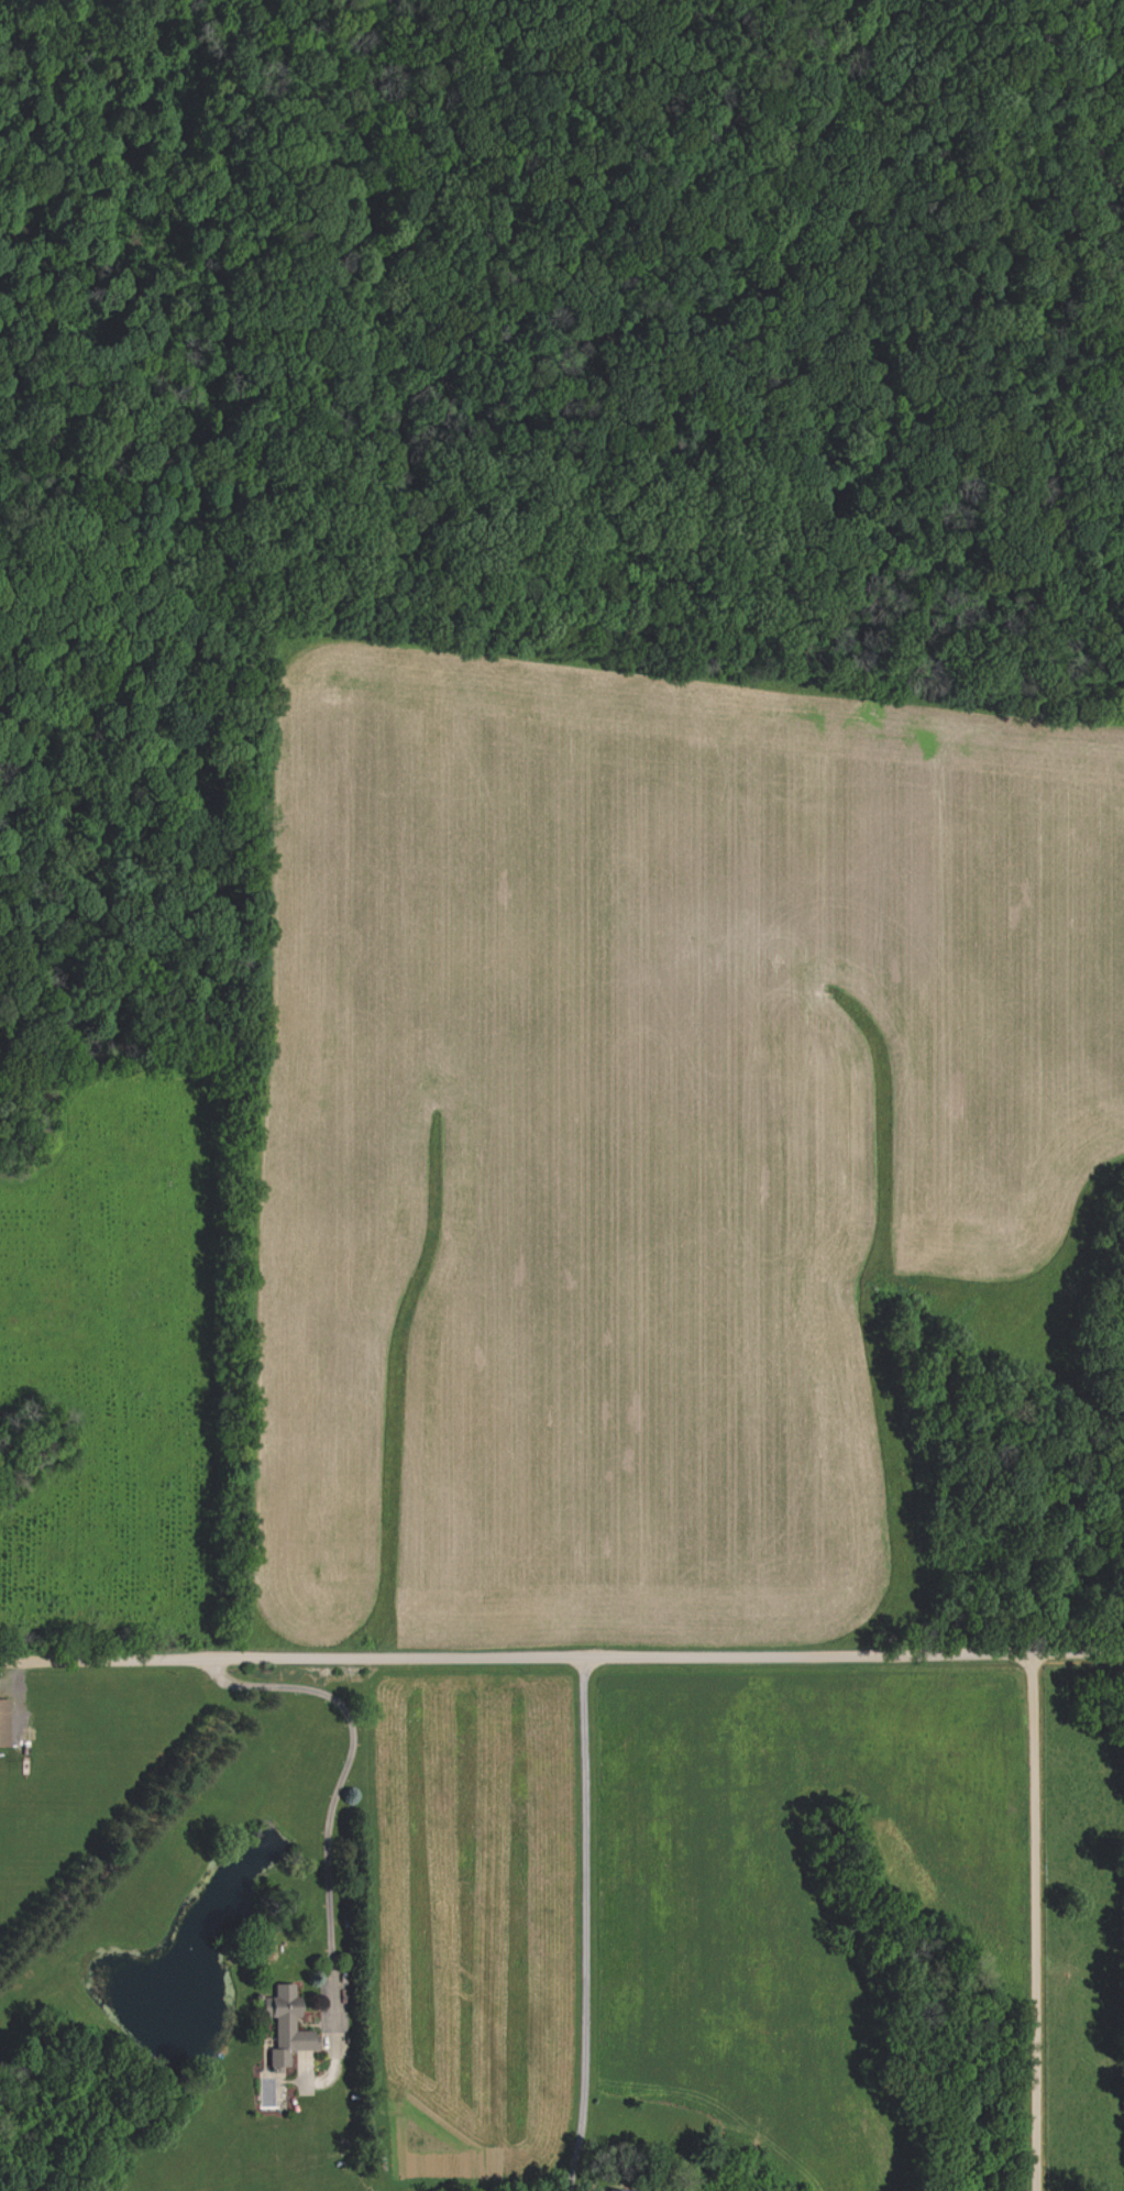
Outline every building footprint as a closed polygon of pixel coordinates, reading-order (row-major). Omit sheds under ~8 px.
[(13,1749),(14,1703),(0,1703),(0,1749),(13,1749)] [(273,2071),(286,2071),(286,2067),(294,2067),(294,2052),(323,2052),(323,2033),(299,2033),(299,2017),(306,2017),(306,1998),(298,1998),(299,1985),(279,1985),(279,1998),(267,1998),(267,2019),(279,2019),(279,2050),(273,2050),(273,2071)]
